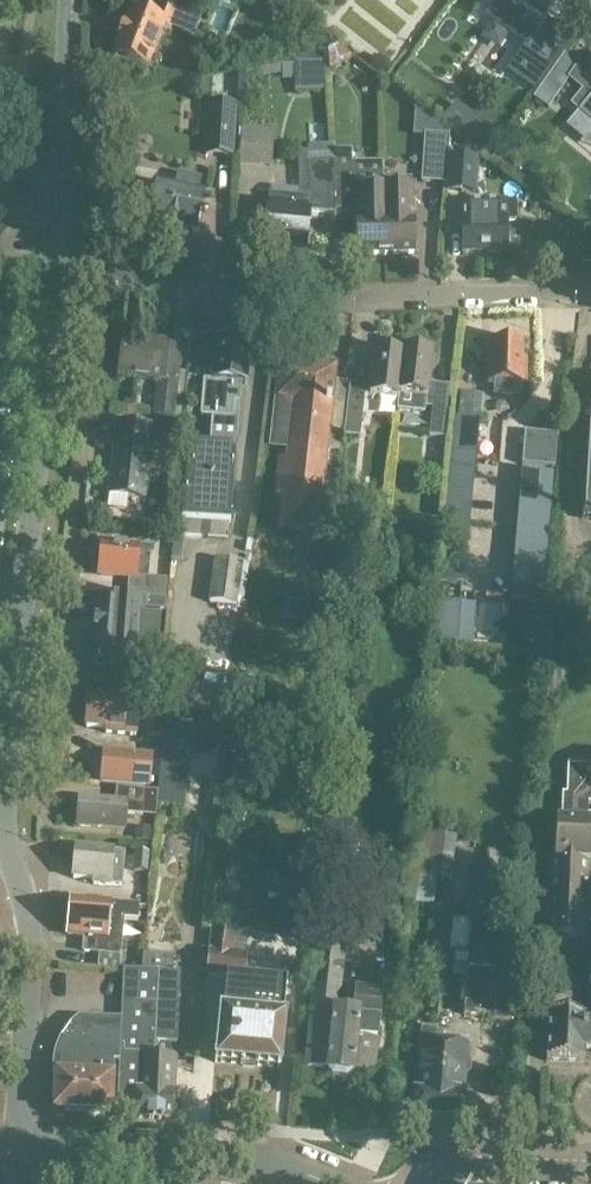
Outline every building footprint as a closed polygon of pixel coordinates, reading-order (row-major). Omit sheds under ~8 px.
[(501,1),(519,14),(520,13),(528,18),(521,28),(534,37),(526,48),(538,56),(532,65),(546,74),(560,54),(547,45),(556,32),(544,24),(560,0),(502,0),(501,1)] [(113,57),(116,59),(112,69),(130,76),(134,66),(146,71),(162,30),(169,33),(172,25),(178,12),(158,4),(151,21),(131,13),(124,29),(123,29),(118,41),(119,42),(113,57)] [(294,81),(324,80),(322,54),(293,56),(294,81)] [(564,57),(547,82),(561,92),(568,82),(568,81),(574,73),(576,70),(578,67),(564,57)] [(568,81),(568,82),(583,94),(571,109),(590,126),(590,84),(590,86),(574,73),(568,81)] [(207,104),(204,157),(234,159),(238,106),(207,104)] [(440,125),(483,157),(498,137),(455,104),(440,125)] [(421,183),(445,185),(448,158),(449,138),(416,112),(424,136),(421,183)] [(289,153),(289,116),(252,117),(253,154),(289,153)] [(385,257),(383,201),(383,181),(383,164),(352,165),(352,152),(332,152),(332,165),(334,211),(335,211),(356,211),(356,225),(356,258),(385,257)] [(478,161),(448,158),(445,185),(445,194),(476,196),(478,161)] [(266,209),(265,209),(262,247),(305,252),(309,213),(308,213),(309,203),(333,205),(333,217),(334,217),(334,211),(332,165),(306,166),(308,201),(267,198),(266,209)] [(153,200),(137,196),(132,219),(148,223),(148,224),(147,227),(165,231),(165,232),(176,234),(176,233),(194,237),(203,197),(198,196),(201,182),(177,177),(174,191),(156,187),(153,200)] [(411,181),(383,181),(383,201),(385,257),(413,257),(412,225),(412,192),(411,181)] [(461,256),(506,256),(505,223),(516,223),(516,203),(461,204),(461,224),(461,256)] [(167,348),(164,347),(164,342),(150,341),(149,345),(121,342),(117,378),(157,383),(153,415),(174,418),(179,374),(182,350),(167,348)] [(521,345),(518,345),(518,342),(506,342),(506,344),(491,344),(491,366),(487,366),(487,387),(494,387),(494,397),(520,398),(520,383),(525,383),(525,362),(521,362),(521,345)] [(216,345),(213,382),(203,381),(201,418),(232,420),(233,404),(240,404),(241,386),(244,386),(247,350),(248,350),(248,348),(216,345)] [(402,357),(375,354),(370,398),(398,401),(399,394),(404,353),(403,353),(402,357)] [(397,412),(425,415),(432,356),(404,353),(399,394),(398,401),(399,401),(397,412)] [(281,364),(272,447),(289,449),(288,460),(280,460),(276,495),(284,496),(281,530),(316,533),(334,369),(281,364)] [(188,375),(179,374),(174,418),(183,419),(188,375)] [(590,382),(583,520),(590,521),(590,382)] [(347,409),(344,438),(360,439),(363,411),(347,409)] [(444,439),(447,412),(433,410),(430,438),(444,439)] [(463,597),(480,420),(474,420),(455,418),(439,595),(463,597)] [(145,498),(147,479),(159,481),(161,467),(150,465),(152,444),(162,445),(164,430),(116,424),(108,496),(146,500),(146,499),(145,498)] [(557,436),(525,433),(522,467),(554,470),(557,436)] [(230,525),(236,450),(188,446),(182,522),(183,522),(182,535),(228,539),(229,525),(230,525)] [(554,474),(522,471),(512,589),(543,591),(554,474)] [(161,521),(160,535),(173,536),(174,522),(161,521)] [(102,544),(101,558),(97,561),(97,569),(100,573),(100,576),(142,580),(141,599),(165,601),(167,581),(147,580),(149,555),(152,555),(153,549),(135,547),(132,544),(126,544),(123,546),(102,544)] [(236,608),(242,566),(215,562),(209,604),(236,608)] [(99,595),(98,606),(96,606),(93,646),(96,646),(94,668),(132,672),(137,617),(139,617),(140,598),(99,595)] [(307,622),(308,610),(283,607),(281,619),(307,622)] [(88,698),(86,729),(106,731),(106,736),(123,737),(123,736),(136,737),(138,704),(126,703),(126,701),(88,698)] [(102,782),(149,787),(151,758),(104,754),(102,782)] [(567,767),(566,796),(562,796),(561,824),(556,824),(554,862),(550,862),(546,939),(586,940),(586,935),(590,935),(590,768),(567,767)] [(79,800),(77,828),(125,832),(126,816),(142,818),(143,806),(156,807),(157,794),(116,790),(115,802),(79,800)] [(503,838),(520,840),(521,830),(504,828),(503,838)] [(110,888),(122,889),(125,855),(75,850),(72,881),(94,883),(93,887),(110,888)] [(135,855),(134,874),(148,875),(149,856),(135,855)] [(475,862),(471,910),(506,913),(507,901),(500,900),(503,865),(475,862)] [(451,885),(437,883),(435,906),(448,908),(451,885)] [(71,900),(67,937),(86,939),(84,953),(121,957),(124,921),(138,922),(140,907),(71,900)] [(464,1018),(511,1023),(517,966),(501,964),(504,925),(473,922),(464,1018)] [(206,978),(243,983),(246,959),(232,957),(236,931),(212,929),(206,978)] [(327,1078),(331,1083),(344,1084),(350,1080),(351,1077),(372,1079),(378,1024),(377,1024),(381,993),(356,990),(353,1020),(338,1018),(346,944),(317,940),(309,1019),(311,1020),(306,1073),(327,1075),(327,1078)] [(590,963),(588,1020),(549,1018),(547,1064),(583,1065),(584,1051),(590,1052),(590,963)] [(148,992),(159,993),(160,974),(123,972),(121,1022),(119,1058),(155,1059),(156,1045),(157,1045),(159,1002),(147,1002),(148,992)] [(166,1045),(177,1046),(180,975),(160,974),(159,993),(148,992),(147,1002),(159,1002),(157,1045),(166,1045)] [(573,1004),(575,978),(554,977),(553,1003),(573,1004)] [(280,1071),(281,1067),(280,1067),(284,1023),(285,1024),(285,1020),(282,1019),(282,1020),(254,1018),(256,997),(222,994),(220,1013),(219,1013),(219,1017),(215,1061),(214,1061),(214,1065),(217,1065),(217,1064),(277,1070),(277,1071),(280,1071)] [(83,1026),(57,1057),(54,1111),(109,1113),(112,1060),(119,1060),(119,1058),(121,1022),(79,1019),(77,1022),(83,1026)] [(463,1120),(465,1098),(464,1098),(465,1078),(470,1074),(471,1065),(467,1061),(468,1048),(466,1048),(462,1044),(452,1043),(448,1046),(435,1045),(436,1032),(421,1030),(419,1044),(415,1094),(414,1094),(412,1117),(463,1122),(463,1120)] [(116,1112),(116,1114),(132,1115),(132,1119),(139,1120),(139,1113),(140,1114),(141,1105),(141,1103),(142,1102),(144,1102),(148,1102),(148,1093),(142,1093),(143,1081),(155,1082),(155,1059),(119,1058),(119,1060),(117,1112),(116,1112)] [(178,1121),(179,1098),(179,1095),(174,1095),(176,1060),(165,1060),(155,1059),(155,1082),(143,1081),(142,1093),(148,1093),(148,1102),(144,1102),(142,1102),(141,1103),(141,1105),(140,1114),(139,1113),(139,1120),(178,1121)]
